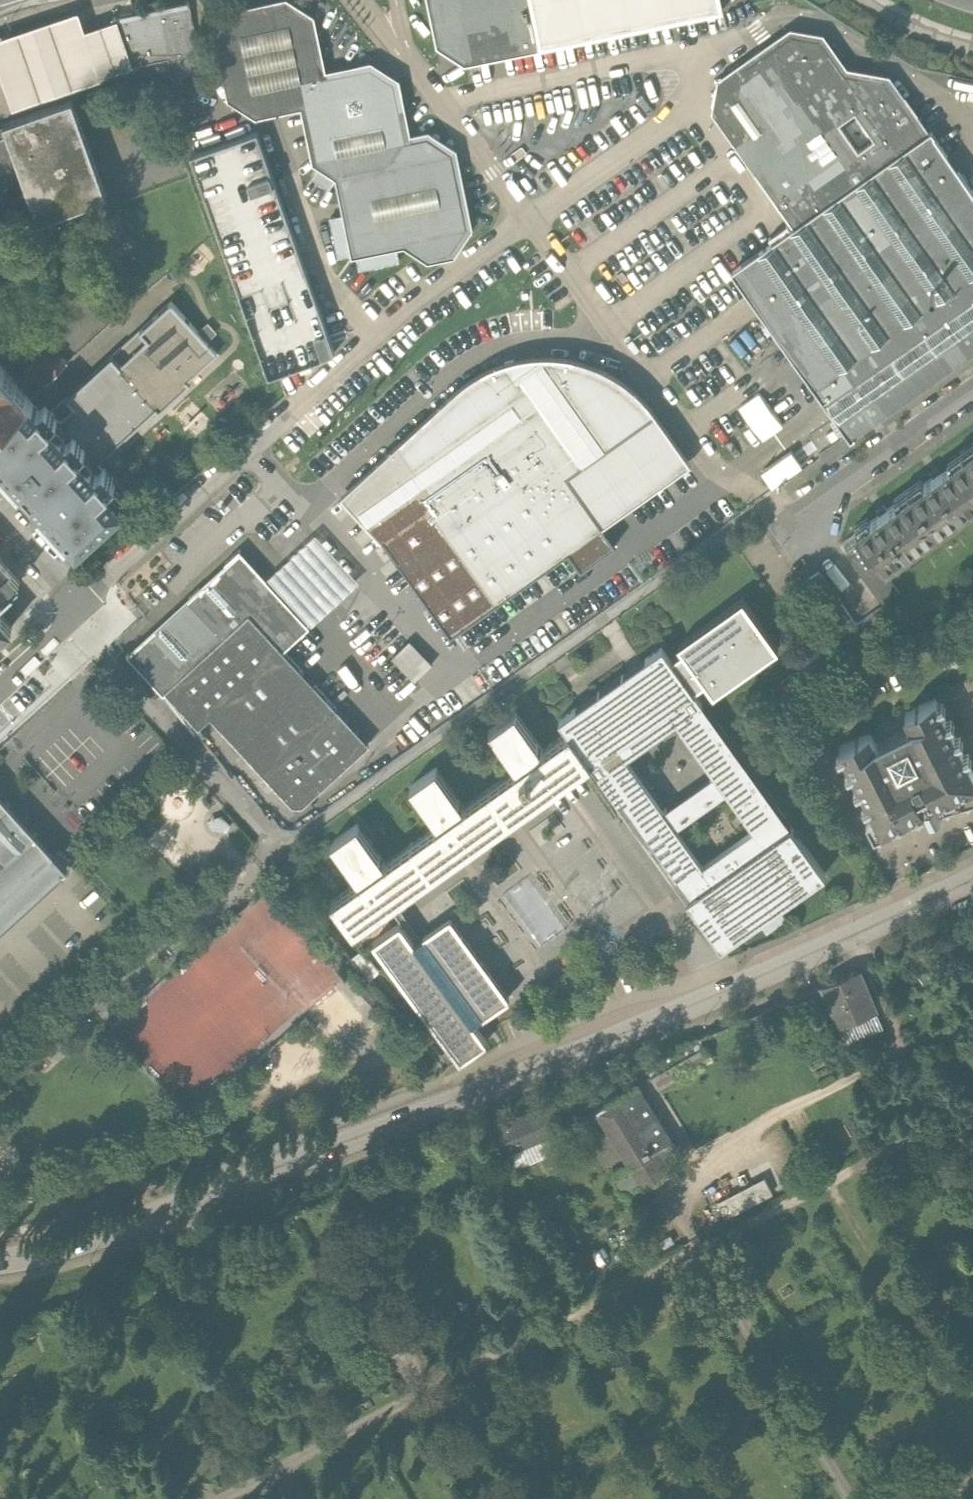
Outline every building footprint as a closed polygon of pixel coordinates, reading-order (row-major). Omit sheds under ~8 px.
[(453,257),(473,228),(456,149),(429,131),(410,134),(405,107),(400,79),(371,60),(325,69),(313,14),(292,0),(266,0),(232,7),(214,35),(227,99),(255,117),(301,108),(312,163),(335,178),(352,258),(404,247),(428,262),(453,257)] [(437,45),(465,64),(540,49),(540,46),(607,33),(723,9),(721,0),(427,0),(437,45)] [(190,3),(116,19),(132,66),(168,58),(172,76),(203,70),(190,3)] [(0,37),(0,73),(13,109),(101,80),(100,77),(132,66),(116,19),(98,26),(85,30),(78,11),(0,37)] [(711,112),(794,229),(931,132),(889,74),(847,67),(824,33),(791,28),(753,54),(718,79),(711,112)] [(72,100),(4,124),(8,138),(16,159),(38,223),(107,199),(106,196),(104,197),(71,103),(73,102),(72,100)] [(269,375),(335,352),(257,130),(190,153),(269,375)] [(931,132),(794,229),(733,272),(850,438),(972,351),(972,191),(931,132)] [(16,159),(8,138),(6,138),(0,143),(0,172),(16,159)] [(170,305),(52,412),(45,405),(40,410),(30,399),(0,426),(0,466),(1,467),(0,468),(0,471),(19,491),(21,489),(41,510),(38,513),(66,543),(68,541),(77,551),(93,536),(95,538),(136,500),(116,478),(114,479),(99,463),(156,411),(159,414),(190,385),(187,383),(217,355),(170,305)] [(30,399),(66,367),(52,351),(16,384),(0,367),(0,426),(30,399)] [(457,392),(344,495),(381,536),(380,536),(451,635),(568,553),(581,570),(615,545),(616,545),(602,526),(691,463),(655,412),(652,413),(640,398),(629,388),(616,379),(600,370),(586,364),(572,360),(556,358),(541,358),(543,360),(534,367),(522,375),(512,362),(497,367),(482,374),(470,382),(457,392)] [(972,466),(972,447),(964,453),(972,466)] [(938,534),(972,509),(972,466),(964,453),(909,493),(938,534)] [(862,542),(884,573),(938,534),(909,493),(855,532),(862,542)] [(315,534),(268,577),(311,625),(359,581),(315,534)] [(862,542),(846,553),(885,607),(900,595),(884,573),(862,542)] [(308,627),(240,552),(211,578),(204,577),(204,585),(164,621),(157,620),(157,628),(127,654),(163,693),(166,691),(198,726),(210,715),(292,806),(302,806),(369,745),(282,650),(308,627)] [(23,579),(0,554),(0,599),(23,579)] [(858,627),(857,626),(821,573),(803,585),(840,639),(858,627)] [(375,813),(345,835),(372,873),(345,892),(367,923),(606,756),(707,893),(812,819),(712,684),(724,676),(730,685),(795,640),(761,591),(695,637),(700,643),(688,651),(679,638),(576,710),(580,716),(555,734),(530,698),(500,719),(528,759),(484,791),(458,754),(426,777),(453,815),(402,851),(375,813)] [(896,626),(884,607),(857,626),(858,627),(870,644),(896,626)] [(13,624),(0,610),(0,636),(13,624)] [(413,638),(395,655),(418,679),(436,661),(413,638)] [(868,807),(874,818),(867,821),(874,837),(876,836),(884,838),(884,832),(896,827),(903,830),(905,823),(915,819),(921,821),(923,815),(927,813),(930,818),(936,816),(942,813),(943,807),(944,807),(949,810),(952,805),(965,801),(969,804),(972,800),(972,799),(972,768),(968,758),(972,756),(969,750),(965,752),(959,741),(964,739),(961,733),(957,735),(951,723),(955,721),(952,715),(948,717),(942,705),(947,703),(944,697),(940,699),(937,694),(904,711),(909,723),(876,740),(870,726),(837,743),(840,750),(835,752),(838,757),(843,754),(849,767),(844,769),(846,774),(851,772),(857,785),(853,787),(855,791),(860,789),(866,802),(861,804),(864,809),(868,807)] [(0,796),(0,924),(64,867),(0,796)] [(845,867),(812,819),(707,893),(741,941),(845,867)] [(432,935),(418,915),(391,932),(477,1058),(508,1037),(495,1017),(528,995),(470,909),(432,935)] [(822,985),(823,987),(847,1043),(882,1028),(860,972),(846,977),(845,976),(822,985)] [(699,1038),(643,1062),(651,1076),(650,1076),(658,1089),(711,1058),(699,1038)] [(602,1079),(613,1098),(619,1094),(608,1077),(602,1079)] [(613,1098),(580,1117),(624,1190),(640,1180),(644,1187),(668,1173),(664,1166),(680,1157),(637,1083),(619,1094),(613,1098)] [(553,1100),(490,1126),(502,1154),(565,1127),(553,1100)] [(565,1127),(502,1154),(510,1172),(573,1146),(565,1127)] [(767,1177),(716,1201),(725,1219),(775,1195),(767,1177)]
